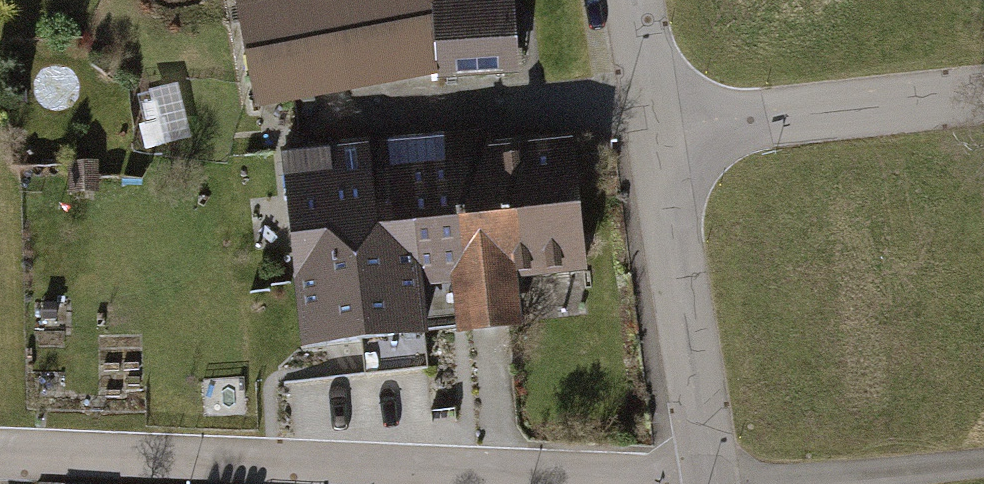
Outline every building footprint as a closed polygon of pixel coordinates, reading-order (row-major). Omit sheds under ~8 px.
[(257,102),(434,70),(430,1),(429,0),(239,0),(257,102)] [(430,1),(434,70),(512,64),(507,0),(444,0),(430,1)] [(326,149),(329,178),(443,166),(489,161),(485,131),(326,149)] [(416,283),(455,279),(443,166),(329,178),(326,149),(283,154),(304,346),(360,340),(364,374),(425,368),(421,331),(416,283)] [(489,161),(443,166),(455,279),(460,326),(515,321),(510,275),(582,267),(570,152),(489,161)] [(69,164),(71,198),(104,195),(101,162),(69,164)] [(421,331),(460,326),(455,279),(416,283),(421,331)]
